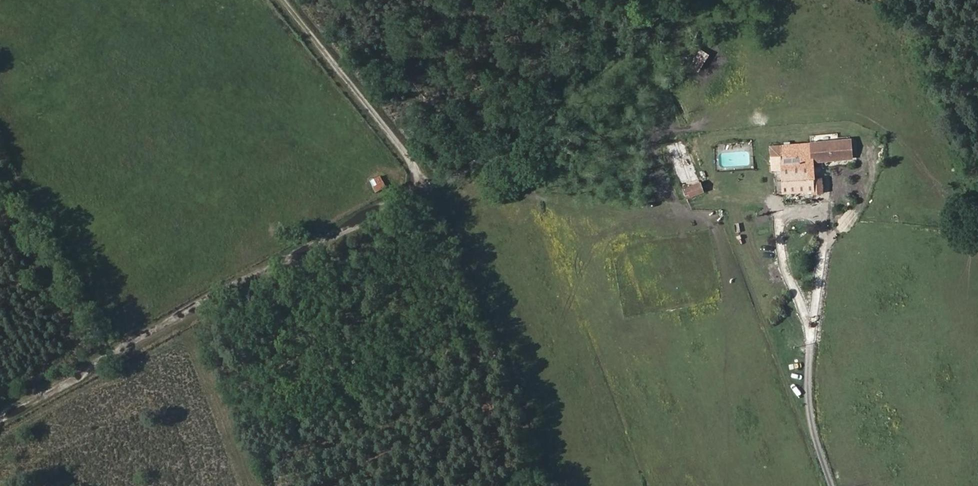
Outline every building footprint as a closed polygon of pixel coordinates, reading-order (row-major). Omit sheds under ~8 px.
[(699,72),(710,54),(700,49),(690,66),(699,72)] [(700,181),(684,139),(666,146),(682,188),(700,181)] [(821,179),(814,179),(813,161),(852,158),(850,140),(771,147),(773,169),(782,168),(784,192),(813,189),(813,192),(822,191),(821,179)] [(379,175),(368,180),(374,192),(384,187),(379,175)] [(705,192),(700,181),(682,188),(686,199),(705,192)] [(740,227),(741,235),(749,233),(748,226),(740,227)]
